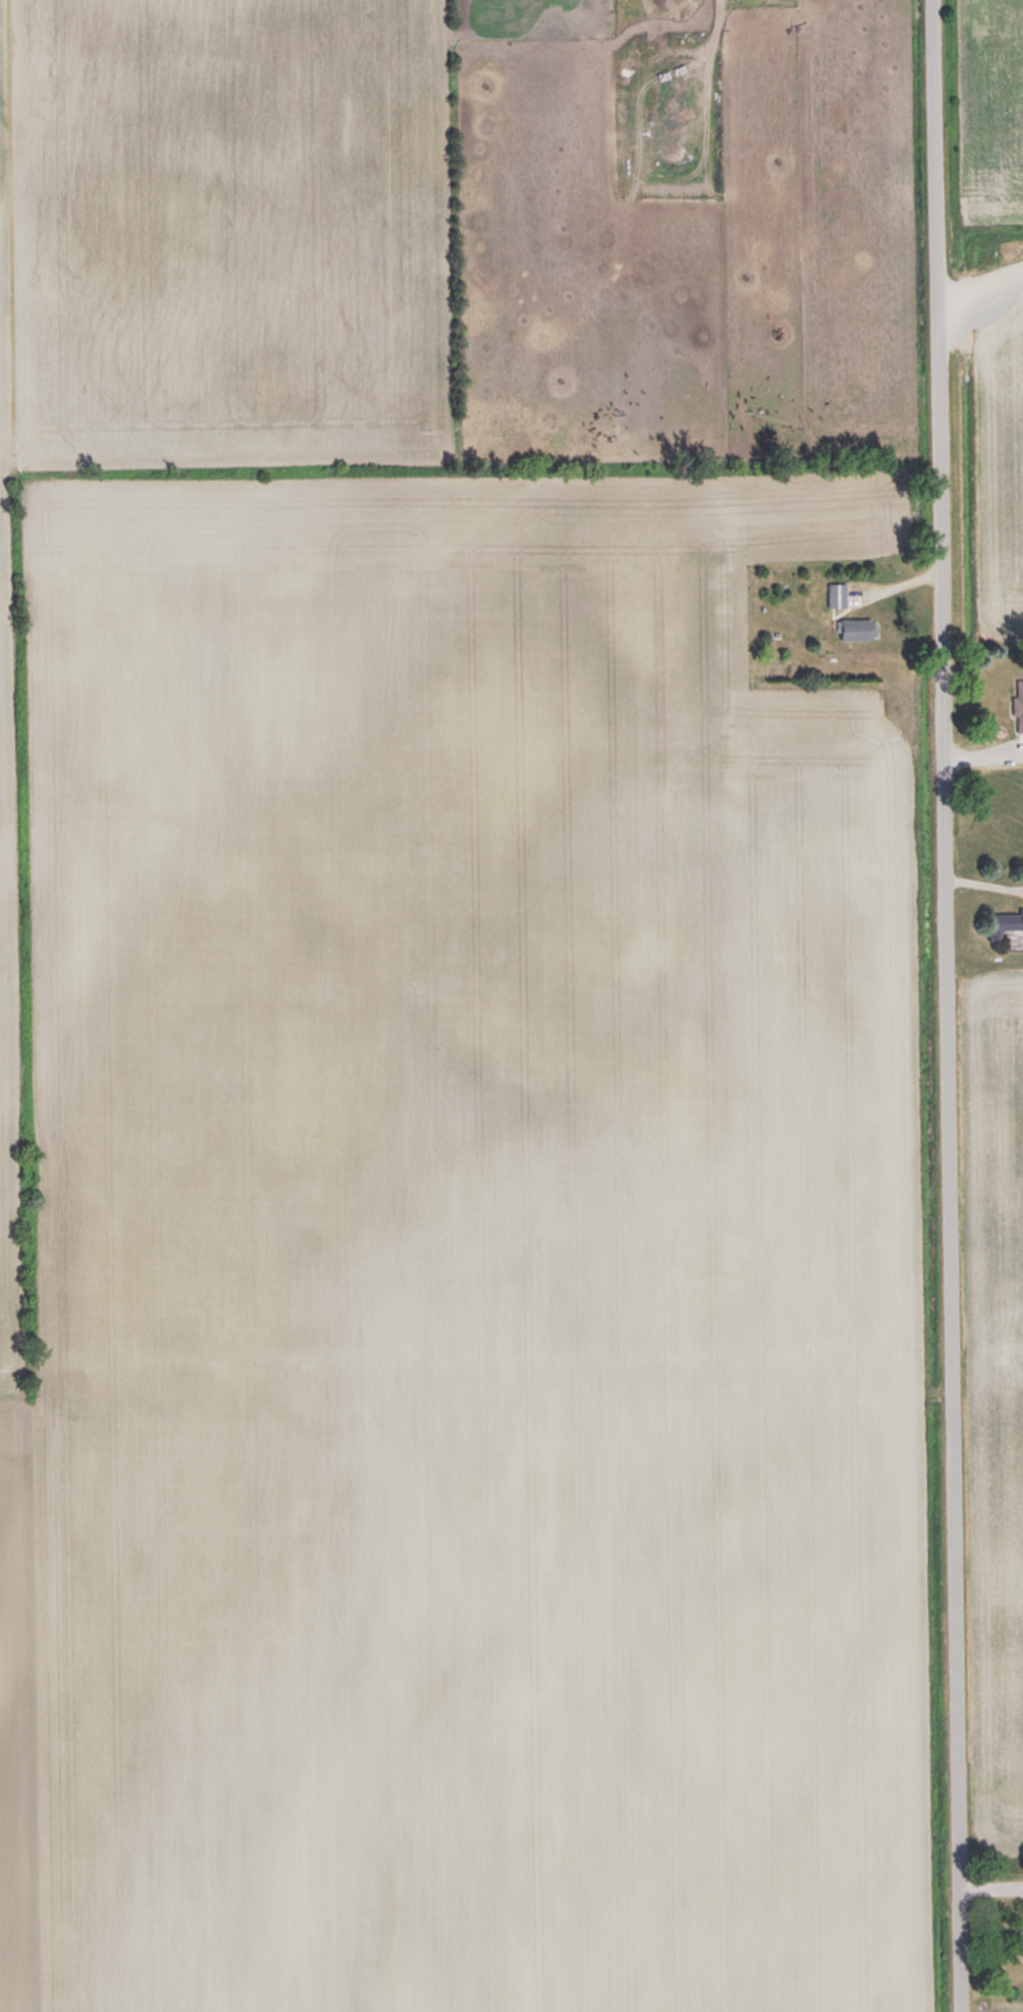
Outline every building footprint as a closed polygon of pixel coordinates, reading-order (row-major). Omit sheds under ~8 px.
[(847,606),(847,582),(829,582),(829,606),(847,606)] [(878,618),(841,618),(841,639),(878,639),(878,618)] [(992,941),(1005,941),(1005,930),(1022,930),(1022,914),(992,914),(992,941)]
